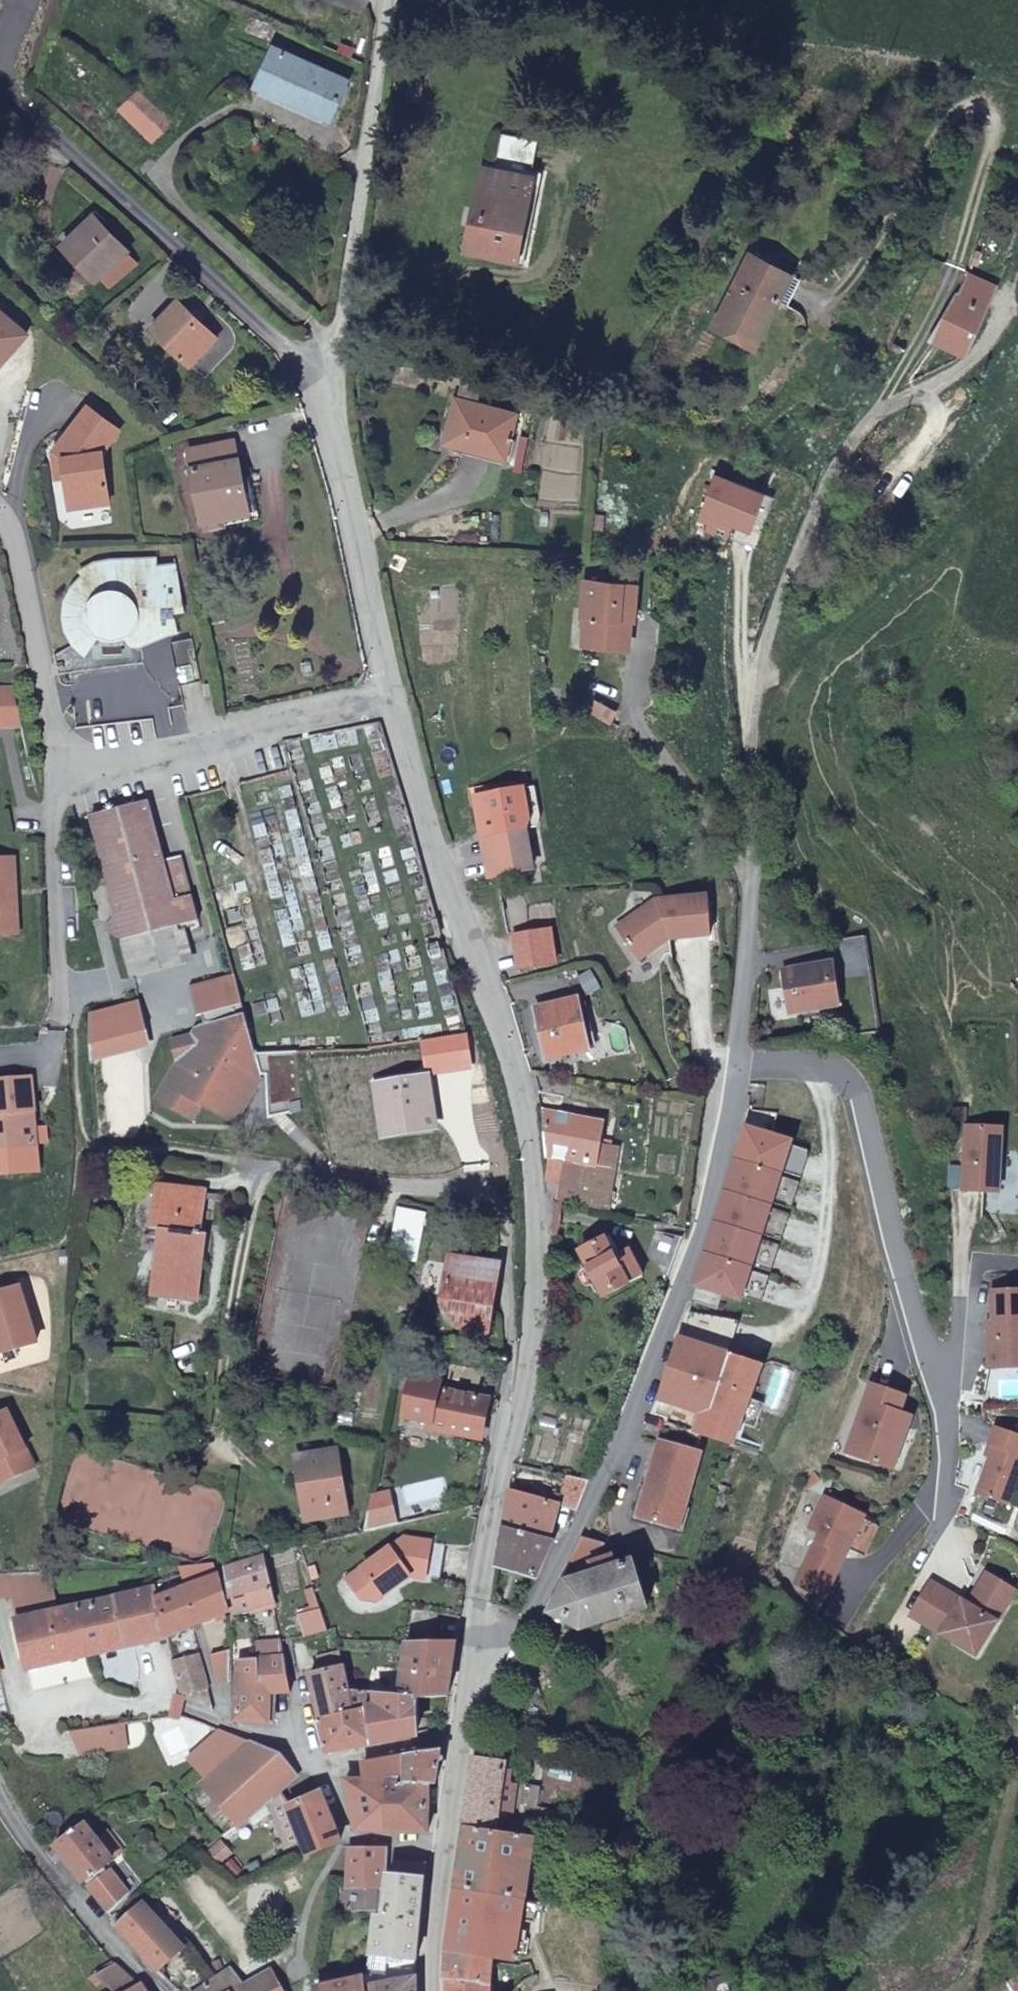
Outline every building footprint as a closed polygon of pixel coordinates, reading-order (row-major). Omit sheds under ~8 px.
[(252,16),(247,27),(272,38),(277,27),(252,16)] [(276,47),(258,86),(330,120),(348,80),(276,47)] [(330,120),(258,86),(255,91),(328,124),(330,120)] [(154,146),(174,127),(141,92),(121,111),(154,146)] [(515,255),(537,141),(501,134),(493,173),(485,173),(470,247),(515,255)] [(85,263),(97,276),(125,249),(96,218),(74,240),(91,258),(85,263)] [(91,258),(74,240),(68,246),(85,263),(91,258)] [(756,347),(794,274),(749,251),(711,324),(756,347)] [(948,318),(975,330),(996,284),(970,272),(948,318)] [(190,367),(214,341),(196,323),(199,320),(178,300),(150,327),(190,367)] [(0,312),(0,371),(0,372),(28,338),(0,312)] [(931,338),(965,353),(975,330),(948,318),(941,316),(931,338)] [(456,397),(443,442),(504,457),(515,412),(456,397)] [(86,401),(52,446),(62,455),(64,472),(66,486),(82,483),(84,500),(108,497),(100,446),(117,425),(86,401)] [(248,512),(235,441),(188,450),(202,522),(206,521),(208,530),(225,526),(223,518),(248,512)] [(62,455),(52,446),(56,473),(64,472),(62,455)] [(694,525),(728,537),(733,524),(746,529),(761,488),(715,470),(694,525)] [(68,503),(84,500),(82,483),(66,486),(68,503)] [(90,644),(97,635),(125,634),(126,642),(130,645),(140,646),(140,633),(151,632),(151,637),(160,637),(177,632),(173,613),(185,609),(175,565),(154,568),(153,560),(109,561),(95,563),(77,573),(82,577),(73,587),(69,594),(65,602),(65,620),(72,639),(82,633),(90,644)] [(583,614),(581,648),(630,651),(632,623),(639,623),(641,580),(580,576),(578,614),(583,614)] [(202,682),(193,632),(171,636),(180,686),(202,682)] [(21,724),(12,686),(0,686),(0,725),(21,724)] [(599,704),(593,716),(608,724),(614,712),(599,704)] [(122,945),(125,958),(179,942),(175,928),(197,923),(179,858),(162,863),(146,805),(86,822),(115,919),(107,935),(122,945)] [(490,878),(533,869),(524,828),(481,838),(490,878)] [(18,931),(14,855),(0,856),(0,932),(18,931)] [(714,939),(711,900),(660,903),(620,928),(641,961),(662,948),(662,941),(714,939)] [(557,963),(550,930),(514,936),(520,968),(557,963)] [(179,942),(125,958),(133,982),(186,966),(179,942)] [(844,1004),(837,960),(785,969),(793,1014),(844,1004)] [(172,1043),(176,1060),(254,1055),(242,1015),(232,977),(189,988),(196,1017),(200,1015),(204,1025),(197,1027),(192,1038),(172,1043)] [(549,1052),(583,1044),(574,1004),(571,1004),(570,998),(556,1002),(557,1009),(540,1013),(549,1052)] [(254,1055),(176,1060),(177,1064),(157,1101),(191,1120),(200,1105),(233,1123),(255,1084),(235,1073),(240,1065),(255,1060),(254,1055)] [(235,1073),(255,1084),(259,1075),(255,1060),(240,1065),(235,1073)] [(438,1127),(429,1074),(374,1084),(384,1137),(438,1127)] [(33,1075),(0,1078),(0,1141),(1,1148),(38,1145),(34,1109),(36,1109),(33,1075)] [(544,1109),(547,1155),(565,1160),(597,1169),(601,1144),(605,1121),(544,1109)] [(963,1125),(959,1189),(1001,1192),(1005,1128),(963,1125)] [(790,1142),(743,1128),(733,1158),(781,1172),(790,1142)] [(597,1169),(590,1209),(611,1213),(614,1191),(612,1190),(619,1147),(601,1144),(597,1169)] [(771,1204),(781,1172),(733,1158),(723,1189),(771,1204)] [(560,1201),(590,1211),(590,1209),(597,1169),(565,1160),(560,1201)] [(200,1231),(206,1192),(158,1187),(153,1229),(161,1230),(154,1292),(200,1297),(207,1232),(200,1231)] [(771,1204),(723,1189),(714,1219),(761,1234),(771,1204)] [(415,1260),(424,1214),(399,1209),(390,1255),(415,1260)] [(761,1234),(714,1219),(703,1249),(751,1266),(761,1234)] [(643,1283),(631,1254),(616,1260),(608,1242),(583,1253),(603,1300),(643,1283)] [(751,1266),(703,1249),(690,1287),(738,1304),(751,1266)] [(451,1254),(443,1300),(467,1304),(490,1308),(498,1262),(451,1254)] [(41,1338),(24,1283),(0,1290),(0,1342),(2,1350),(41,1338)] [(992,1291),(993,1322),(988,1322),(989,1367),(1017,1366),(1017,1291),(992,1291)] [(467,1304),(443,1300),(463,1330),(490,1308),(467,1304)] [(680,1340),(661,1395),(657,1393),(651,1411),(677,1420),(683,1405),(705,1412),(699,1430),(731,1442),(757,1367),(680,1340)] [(404,1415),(422,1419),(430,1380),(412,1377),(404,1415)] [(430,1380),(422,1419),(431,1421),(431,1426),(480,1437),(488,1398),(440,1389),(441,1382),(430,1380)] [(869,1383),(864,1399),(904,1413),(909,1397),(869,1383)] [(904,1413),(864,1399),(845,1452),(878,1464),(885,1445),(899,1450),(911,1416),(904,1413)] [(10,1479),(40,1464),(12,1406),(0,1412),(0,1459),(10,1479)] [(989,1444),(994,1446),(977,1492),(1008,1504),(1017,1476),(1017,1436),(995,1427),(989,1444)] [(661,1441),(653,1469),(660,1471),(670,1444),(661,1441)] [(660,1471),(653,1469),(640,1515),(677,1526),(698,1452),(670,1444),(660,1471)] [(994,1446),(989,1444),(985,1455),(990,1457),(994,1446)] [(885,1445),(878,1464),(892,1469),(899,1450),(885,1445)] [(347,1515),(337,1453),(296,1459),(306,1521),(347,1515)] [(2,1482),(10,1479),(0,1459),(0,1479),(2,1482)] [(578,1509),(590,1480),(567,1475),(559,1504),(578,1509)] [(550,1537),(559,1504),(512,1489),(506,1525),(550,1537)] [(374,1493),(368,1526),(398,1521),(391,1490),(374,1493)] [(863,1515),(824,1497),(809,1527),(820,1532),(795,1583),(824,1597),(863,1515)] [(536,1577),(553,1539),(550,1537),(506,1525),(499,1564),(536,1577)] [(583,1536),(570,1559),(581,1564),(589,1562),(602,1541),(583,1536)] [(415,1583),(426,1583),(432,1539),(405,1537),(394,1542),(417,1577),(415,1583)] [(417,1577),(394,1542),(343,1575),(359,1599),(375,1604),(417,1577)] [(265,1554),(227,1567),(230,1588),(232,1613),(252,1607),(259,1609),(276,1604),(271,1582),(265,1554)] [(589,1562),(581,1564),(584,1576),(566,1582),(552,1610),(581,1626),(648,1605),(634,1560),(615,1566),(612,1555),(589,1562)] [(987,1574),(968,1604),(996,1621),(1014,1590),(987,1574)] [(219,1575),(187,1586),(194,1602),(190,1604),(198,1623),(228,1610),(219,1575)] [(996,1621),(968,1604),(931,1583),(911,1615),(976,1653),(996,1621)] [(159,1596),(157,1585),(16,1619),(28,1668),(160,1638),(165,1636),(168,1634),(159,1596)] [(194,1602),(187,1586),(185,1587),(184,1588),(190,1604),(194,1602)] [(190,1604),(184,1588),(159,1596),(168,1634),(195,1624),(198,1623),(190,1604)] [(292,1595),(303,1640),(325,1634),(313,1589),(292,1595)] [(407,1641),(434,1640),(439,1612),(409,1607),(402,1641),(407,1641)] [(258,1641),(258,1653),(260,1652),(261,1657),(285,1656),(282,1640),(258,1641)] [(417,1696),(450,1697),(457,1640),(434,1640),(407,1641),(400,1694),(417,1696)] [(310,1675),(310,1678),(320,1716),(352,1710),(348,1688),(340,1648),(319,1654),(322,1671),(310,1675)] [(174,1659),(182,1698),(213,1709),(210,1696),(199,1653),(174,1659)] [(232,1679),(232,1655),(210,1655),(216,1680),(232,1679)] [(285,1656),(261,1657),(238,1658),(235,1718),(268,1721),(269,1691),(291,1691),(285,1656)] [(368,1706),(372,1742),(417,1734),(417,1696),(400,1694),(348,1688),(352,1710),(368,1706)] [(352,1710),(320,1716),(328,1750),(372,1742),(368,1706),(352,1710)] [(123,1721),(71,1729),(80,1752),(127,1746),(123,1721)] [(250,1742),(220,1730),(188,1759),(208,1780),(203,1785),(238,1824),(268,1799),(280,1790),(297,1776),(295,1774),(280,1756),(250,1742)] [(442,1750),(406,1756),(407,1781),(429,1782),(429,1783),(436,1784),(442,1750)] [(406,1756),(364,1762),(365,1777),(365,1780),(383,1780),(407,1781),(406,1756)] [(475,1757),(465,1825),(497,1829),(506,1762),(475,1757)] [(301,1771),(295,1774),(297,1776),(305,1788),(318,1780),(311,1774),(306,1771),(301,1771)] [(365,1777),(346,1777),(356,1818),(358,1827),(362,1827),(384,1828),(383,1780),(365,1780),(365,1777)] [(383,1780),(384,1828),(429,1830),(429,1783),(429,1782),(407,1781),(383,1780)] [(536,1825),(542,1785),(523,1782),(517,1823),(536,1825)] [(289,1804),(280,1790),(268,1799),(287,1846),(303,1839),(289,1804)] [(322,1790),(289,1804),(303,1839),(310,1855),(340,1839),(322,1790)] [(56,1844),(57,1846),(85,1881),(88,1879),(91,1883),(89,1885),(110,1913),(133,1894),(114,1870),(110,1873),(104,1867),(114,1859),(97,1838),(82,1820),(56,1844)] [(457,1888),(525,1898),(535,1835),(497,1829),(465,1825),(463,1846),(457,1888)] [(97,1838),(114,1859),(124,1851),(106,1830),(97,1838)] [(386,1848),(352,1847),(348,1887),(347,1888),(383,1887),(384,1875),(386,1848)] [(366,1984),(417,1975),(418,1953),(426,1864),(399,1862),(397,1869),(392,1869),(391,1875),(389,1875),(384,1915),(377,1915),(374,1934),(367,1974),(365,1975),(366,1984)] [(515,1959),(525,1898),(457,1888),(448,1951),(494,1956),(515,1959)] [(148,1957),(141,1964),(152,1976),(154,1975),(157,1977),(160,1973),(157,1970),(184,1947),(143,1903),(117,1923),(148,1957)] [(448,1990),(491,1990),(491,1988),(494,1956),(448,1951),(447,1980),(448,1990)] [(138,1985),(115,1962),(96,1975),(114,1990),(127,1990),(138,1985)] [(272,1969),(244,1986),(230,1969),(200,1990),(284,1990),(272,1969)] [(318,1990),(367,1990),(366,1984),(365,1975),(323,1985),(317,1986),(318,1990)] [(367,1990),(417,1990),(417,1975),(366,1984),(367,1990)]
